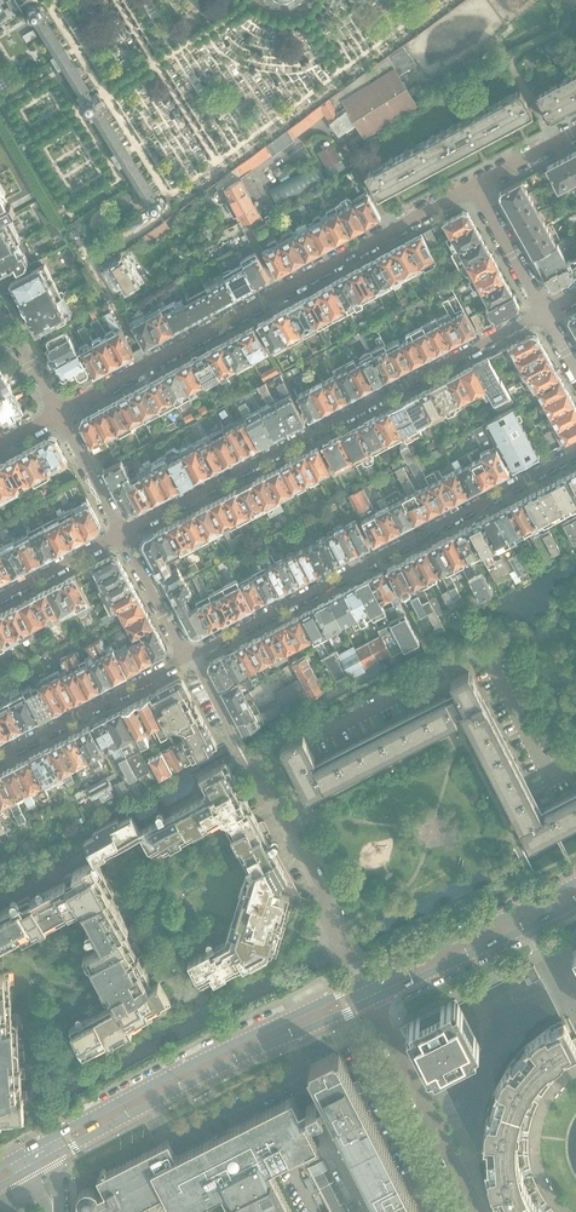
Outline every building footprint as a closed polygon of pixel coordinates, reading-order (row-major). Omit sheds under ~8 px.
[(16,2),(15,0),(9,0),(7,1),(14,14),(21,9),(16,2)] [(155,198),(99,107),(105,103),(103,101),(101,102),(99,98),(97,95),(99,94),(97,92),(92,95),(70,61),(70,62),(63,50),(42,16),(44,14),(44,12),(44,10),(43,8),(41,7),(39,7),(37,7),(36,8),(35,6),(33,5),(31,6),(30,7),(29,9),(29,11),(30,12),(29,13),(28,16),(28,18),(29,20),(31,21),(33,22),(35,22),(55,55),(52,58),(60,72),(65,69),(81,95),(79,96),(83,104),(84,105),(84,107),(83,108),(82,110),(83,112),(84,113),(87,114),(88,114),(90,114),(93,120),(96,119),(115,151),(111,153),(119,166),(123,163),(148,203),(146,204),(145,206),(145,208),(146,210),(148,212),(150,212),(152,212),(154,213),(156,213),(158,213),(160,211),(160,209),(160,207),(162,205),(162,203),(162,201),(161,199),(159,198),(157,198),(155,198)] [(418,103),(400,75),(417,64),(402,45),(236,167),(254,201),(262,197),(255,184),(252,179),(257,177),(252,169),(273,154),(294,138),(325,115),(339,135),(344,132),(349,138),(360,130),(365,137),(418,104),(418,103)] [(0,70),(0,91),(14,83),(6,71),(4,68),(0,70)] [(574,76),(559,84),(558,83),(553,85),(548,88),(549,89),(535,96),(548,119),(575,104),(575,79),(574,76)] [(419,83),(410,88),(420,103),(428,98),(419,83)] [(498,132),(533,114),(520,90),(486,109),(498,132)] [(453,156),(498,132),(486,109),(446,130),(452,140),(449,142),(451,146),(448,147),(453,156)] [(412,178),(453,156),(448,147),(451,146),(449,142),(452,140),(446,130),(400,155),(412,178)] [(2,209),(11,204),(32,192),(0,134),(0,205),(2,209)] [(342,159),(333,144),(318,152),(326,168),(324,169),(328,177),(348,166),(344,158),(342,159)] [(546,167),(558,191),(559,191),(560,190),(560,189),(566,185),(566,187),(575,181),(575,151),(565,157),(560,160),(547,167),(546,167)] [(412,178),(400,155),(366,173),(378,196),(412,178)] [(280,206),(322,183),(322,182),(328,178),(319,162),(313,165),(283,183),(270,189),(280,206)] [(254,201),(236,167),(221,178),(214,183),(217,189),(215,191),(214,197),(216,201),(221,203),(225,201),(234,218),(240,214),(243,220),(260,211),(254,201)] [(535,213),(532,207),(535,205),(526,189),(523,190),(519,184),(523,183),(521,180),(502,190),(502,191),(500,192),(500,193),(499,195),(500,196),(500,197),(516,225),(538,213),(538,211),(535,213)] [(381,217),(371,200),(368,194),(368,195),(367,192),(353,200),(366,225),(381,217)] [(366,225),(353,200),(352,200),(350,197),(341,202),(343,205),(337,208),(351,234),(366,226),(366,225)] [(336,242),(322,216),(310,223),(304,214),(308,212),(303,204),(302,205),(301,202),(296,205),(298,207),(305,220),(306,222),(307,225),(321,250),(336,242)] [(9,269),(11,267),(13,266),(13,265),(14,264),(18,271),(20,269),(37,260),(39,259),(34,251),(27,255),(20,242),(6,217),(15,212),(11,204),(2,209),(0,210),(0,273),(9,269)] [(351,234),(337,208),(335,206),(326,211),(328,214),(322,216),(336,242),(351,234)] [(474,223),(469,214),(469,213),(468,212),(466,211),(464,211),(462,212),(443,222),(451,236),(474,223)] [(552,237),(543,220),(540,222),(537,216),(539,215),(538,213),(516,225),(534,258),(556,245),(555,243),(552,244),(549,238),(552,237)] [(292,225),(286,215),(284,216),(290,227),(292,225)] [(271,217),(266,220),(267,222),(269,227),(275,224),(271,217)] [(147,243),(169,226),(164,219),(142,236),(147,243)] [(321,250),(307,225),(306,222),(296,227),(298,230),(293,233),(307,258),(322,250),(321,250)] [(452,255),(482,238),(474,223),(451,236),(448,238),(450,242),(448,243),(453,252),(451,254),(452,255)] [(438,243),(431,229),(424,233),(432,247),(438,243)] [(307,258),(293,233),(291,230),(282,235),(284,238),(278,241),(292,267),(307,258)] [(422,234),(407,242),(420,266),(421,268),(424,267),(425,270),(435,264),(434,262),(437,261),(435,258),(422,234)] [(292,267),(278,241),(276,238),(267,243),(269,246),(262,249),(276,275),(292,267)] [(463,267),(490,252),(482,238),(452,255),(459,268),(463,267)] [(407,242),(392,250),(405,274),(415,269),(417,272),(422,269),(421,268),(420,266),(407,242)] [(556,245),(534,258),(544,275),(567,262),(557,245),(556,245)] [(407,278),(392,250),(377,258),(392,285),(392,286),(396,286),(401,284),(402,281),(407,278)] [(141,276),(125,251),(115,257),(117,260),(102,270),(105,276),(115,295),(124,290),(126,293),(141,284),(140,284),(144,281),(141,276)] [(270,278),(256,252),(241,260),(243,263),(255,286),(270,278)] [(470,280),(497,265),(490,252),(463,267),(470,280)] [(575,275),(575,257),(567,262),(544,275),(549,286),(554,287),(575,275)] [(377,258),(362,266),(375,291),(385,285),(387,288),(392,285),(377,258)] [(255,286),(243,263),(224,273),(225,274),(224,274),(225,275),(237,296),(254,287),(256,286),(255,286)] [(481,292),(505,279),(497,265),(470,280),(476,290),(464,297),(466,300),(481,292)] [(19,298),(48,282),(45,276),(40,266),(10,283),(19,298)] [(377,293),(362,266),(348,274),(363,301),(377,293)] [(348,274),(334,282),(349,310),(350,312),(364,303),(363,301),(348,274)] [(237,296),(225,275),(213,282),(211,279),(204,283),(206,288),(217,307),(235,297),(235,298),(236,297),(237,296)] [(512,293),(505,279),(481,292),(489,305),(512,293)] [(58,299),(57,298),(48,282),(19,298),(18,299),(27,315),(28,315),(58,299)] [(349,310),(333,282),(318,291),(332,316),(334,319),(349,310)] [(217,307),(206,288),(187,299),(189,302),(198,318),(199,318),(198,317),(216,308),(217,307)] [(318,291),(303,299),(317,324),(332,316),(318,291)] [(489,305),(485,307),(489,315),(488,316),(492,323),(497,320),(518,309),(519,305),(512,293),(489,305)] [(476,331),(464,310),(457,313),(450,301),(457,297),(455,294),(443,301),(449,312),(448,312),(462,338),(476,331)] [(174,331),(161,308),(158,302),(154,295),(146,299),(150,307),(149,307),(151,310),(145,313),(147,317),(159,339),(174,331)] [(68,318),(58,299),(28,315),(37,330),(52,322),(54,326),(68,318)] [(175,300),(161,308),(174,331),(175,330),(193,321),(198,318),(189,302),(185,304),(182,299),(176,302),(175,300)] [(303,299),(288,307),(302,332),(317,324),(303,299)] [(125,310),(133,305),(130,301),(122,306),(125,310)] [(383,305),(378,308),(378,309),(382,316),(387,313),(383,305)] [(304,335),(288,307),(273,315),(289,344),(304,335)] [(121,360),(105,331),(98,318),(93,311),(91,312),(95,320),(92,322),(99,335),(92,338),(108,367),(116,363),(121,360)] [(134,353),(111,311),(106,315),(112,328),(105,331),(121,360),(129,356),(134,353)] [(462,338),(448,312),(435,319),(449,345),(462,338)] [(273,315),(258,323),(274,352),(276,356),(291,347),(289,344),(273,315)] [(159,339),(147,317),(140,321),(138,317),(130,322),(145,347),(159,339)] [(362,328),(373,322),(371,317),(359,323),(362,328)] [(449,345),(435,319),(424,325),(438,351),(449,345)] [(108,367),(92,338),(85,325),(79,329),(86,342),(79,346),(81,349),(91,369),(94,374),(103,370),(108,367)] [(438,351),(424,325),(411,332),(425,358),(438,351)] [(254,326),(238,335),(251,358),(253,362),(259,358),(257,355),(267,350),(254,326)] [(81,349),(79,346),(72,333),(67,336),(65,332),(48,341),(50,346),(47,348),(52,357),(47,360),(51,366),(55,363),(81,349)] [(425,358),(411,332),(401,338),(414,363),(425,358)] [(514,358),(541,343),(537,337),(537,336),(535,334),(533,334),(531,335),(500,351),(506,362),(511,359),(514,358)] [(238,335),(223,343),(236,366),(251,358),(238,335)] [(399,371),(386,346),(380,335),(375,337),(380,346),(371,350),(373,354),(374,355),(386,378),(399,371)] [(414,363),(401,338),(386,346),(399,371),(414,363)] [(236,366),(223,343),(207,351),(222,378),(229,375),(227,371),(236,366)] [(520,369),(547,354),(541,343),(514,358),(520,369)] [(91,369),(81,349),(55,363),(58,369),(59,369),(62,375),(67,376),(75,371),(78,376),(82,377),(88,374),(89,370),(91,369)] [(222,378),(207,351),(192,360),(205,382),(207,387),(222,378)] [(506,362),(500,351),(491,356),(496,367),(506,362)] [(528,377),(552,364),(547,354),(520,369),(525,379),(528,377)] [(386,378),(374,355),(361,361),(374,385),(386,378)] [(489,357),(461,372),(473,395),(486,388),(498,410),(511,403),(513,402),(506,389),(501,380),(500,381),(499,379),(489,359),(490,358),(489,357)] [(354,358),(346,362),(348,367),(361,391),(374,385),(361,361),(357,363),(354,358)] [(183,365),(176,368),(192,396),(198,392),(195,388),(205,382),(192,360),(183,365)] [(536,390),(560,377),(552,364),(528,377),(536,390)] [(261,373),(264,379),(278,371),(274,366),(261,373)] [(348,367),(335,374),(348,398),(361,391),(348,367)] [(9,377),(6,372),(2,372),(0,368),(0,397),(9,392),(13,390),(7,380),(9,377)] [(176,368),(161,377),(174,399),(176,404),(192,396),(176,368)] [(291,368),(285,372),(287,377),(294,374),(291,368)] [(461,372),(446,380),(458,403),(473,395),(461,372)] [(280,374),(274,378),(282,393),(284,392),(287,399),(278,404),(291,428),(299,424),(305,421),(283,380),(280,374)] [(348,398),(335,374),(323,381),(335,405),(348,398)] [(174,399),(161,377),(146,385),(158,408),(174,399)] [(543,404),(567,390),(560,377),(536,390),(543,404)] [(446,380),(432,387),(446,414),(448,417),(456,413),(455,411),(461,408),(458,403),(446,380)] [(335,405),(323,381),(310,388),(322,412),(335,405)] [(266,382),(251,390),(258,403),(266,399),(268,403),(260,407),(276,436),(291,428),(278,404),(276,401),(266,382)] [(233,397),(248,389),(245,384),(230,392),(233,397)] [(146,385),(130,394),(145,420),(145,421),(161,413),(158,408),(146,385)] [(432,387),(419,394),(433,421),(446,414),(432,387)] [(322,412),(310,388),(297,395),(309,419),(322,412)] [(251,390),(236,399),(244,415),(260,445),(276,436),(261,409),(258,403),(251,390)] [(550,417),(574,403),(567,390),(543,404),(550,417)] [(9,392),(0,397),(0,416),(2,421),(7,418),(9,421),(16,417),(24,413),(20,407),(18,408),(9,392)] [(233,397),(230,392),(214,401),(217,406),(233,397)] [(130,394),(117,401),(132,427),(145,420),(130,394)] [(433,421),(419,394),(405,401),(420,430),(426,426),(426,425),(433,421)] [(117,401),(105,407),(118,431),(117,431),(120,436),(133,429),(132,427),(117,401)] [(405,401),(390,409),(407,442),(414,438),(413,435),(421,431),(420,430),(405,401)] [(575,420),(575,406),(574,403),(550,417),(557,429),(558,430),(575,420)] [(209,411),(205,404),(198,408),(201,415),(209,411)] [(538,455),(525,429),(514,409),(519,407),(518,405),(513,407),(513,406),(488,420),(487,420),(489,423),(498,441),(497,441),(498,443),(499,442),(503,450),(502,451),(503,452),(504,452),(508,460),(507,460),(508,462),(509,461),(513,469),(512,469),(513,470),(539,456),(539,455),(538,455)] [(118,431),(105,407),(93,414),(105,438),(117,431),(118,431)] [(407,442),(390,409),(375,417),(388,441),(397,436),(401,445),(399,446),(401,449),(408,461),(415,458),(413,455),(409,446),(407,442)] [(195,418),(192,412),(183,417),(186,423),(195,418)] [(108,444),(105,438),(93,414),(84,419),(83,419),(81,421),(81,424),(81,426),(95,451),(108,444)] [(375,417),(358,426),(371,450),(378,446),(380,449),(389,444),(388,441),(375,417)] [(537,424),(533,418),(527,421),(531,428),(537,424)] [(246,419),(236,424),(249,450),(260,445),(246,419)] [(509,472),(486,428),(488,426),(487,424),(489,423),(487,420),(486,421),(482,423),(483,424),(473,429),(484,450),(481,452),(496,479),(509,472)] [(558,430),(554,432),(561,445),(562,445),(562,444),(575,437),(575,420),(558,430)] [(236,424),(225,430),(239,456),(249,450),(236,424)] [(371,450),(358,426),(341,436),(355,462),(354,462),(355,463),(362,459),(364,461),(364,462),(368,463),(373,460),(374,456),(372,452),(371,450)] [(158,429),(152,433),(155,439),(162,435),(158,429)] [(239,456),(225,430),(224,430),(217,434),(216,431),(209,434),(225,463),(239,456)] [(225,463),(209,434),(195,442),(210,471),(225,463)] [(355,462),(341,436),(341,435),(323,445),(337,471),(354,462),(355,462)] [(49,438),(34,446),(48,471),(67,461),(56,440),(55,439),(53,438),(50,438),(50,437),(49,438)] [(430,449),(444,442),(442,438),(434,442),(434,441),(427,444),(428,445),(430,449)] [(210,471),(195,442),(181,450),(196,478),(210,471)] [(34,446),(18,455),(31,480),(34,484),(48,477),(51,475),(48,471),(34,446)] [(196,478),(181,450),(180,450),(179,447),(177,448),(175,446),(167,450),(167,454),(165,455),(182,486),(196,478)] [(318,447),(306,454),(318,477),(331,471),(318,447)] [(496,479),(481,452),(479,448),(478,448),(465,455),(469,463),(482,487),(496,479)] [(104,466),(117,459),(114,453),(101,460),(104,466)] [(182,486),(165,455),(164,454),(158,457),(160,461),(152,465),(167,493),(182,486)] [(306,454),(293,460),(305,484),(318,477),(306,454)] [(18,455),(2,464),(16,489),(31,480),(18,455)] [(482,487),(469,463),(465,455),(458,459),(452,462),(456,469),(469,494),(482,487)] [(469,494),(456,469),(452,462),(450,457),(447,459),(449,463),(444,466),(448,474),(445,476),(441,468),(439,469),(455,501),(469,494)] [(442,508),(429,484),(416,459),(409,463),(421,488),(416,491),(428,515),(442,508)] [(128,473),(121,460),(104,469),(109,479),(112,484),(124,478),(123,476),(128,473)] [(293,460),(280,467),(292,490),(305,484),(293,460)] [(0,465),(0,498),(16,489),(2,464),(0,465)] [(152,465),(139,472),(153,501),(167,493),(152,465)] [(428,515),(416,491),(403,466),(396,470),(408,495),(403,498),(415,522),(428,515)] [(292,490),(280,467),(266,475),(280,501),(294,494),(292,490)] [(128,473),(123,476),(124,478),(125,479),(139,508),(153,501),(139,472),(137,469),(128,473)] [(438,469),(425,476),(429,484),(442,508),(455,501),(439,469),(438,469)] [(565,476),(575,496),(575,470),(565,476)] [(266,475),(251,482),(266,509),(270,516),(284,509),(280,501),(266,475)] [(565,476),(552,483),(575,530),(575,511),(575,508),(575,507),(575,496),(565,476)] [(139,508),(125,479),(124,478),(112,484),(125,510),(126,511),(131,512),(132,512),(139,508)] [(251,482),(237,489),(250,513),(252,516),(266,509),(251,482)] [(354,490),(350,482),(344,485),(348,493),(354,490)] [(552,483),(537,490),(552,520),(558,517),(559,516),(573,542),(575,541),(575,530),(552,483)] [(372,493),(367,485),(363,488),(371,503),(375,501),(372,495),(370,496),(372,493)] [(74,495),(69,488),(64,490),(69,498),(74,495)] [(374,508),(371,503),(363,488),(349,495),(362,519),(374,543),(387,536),(374,508)] [(250,513),(237,489),(224,497),(236,520),(238,523),(244,520),(242,517),(250,513)] [(415,522),(403,498),(398,490),(391,494),(392,497),(387,500),(402,529),(415,522)] [(546,523),(552,520),(537,490),(524,497),(552,553),(559,549),(546,523)] [(224,497),(209,504),(221,528),(223,531),(234,550),(248,542),(242,532),(235,536),(232,531),(229,532),(227,529),(229,528),(227,524),(236,520),(224,497)] [(402,529),(387,500),(385,497),(377,501),(380,506),(376,508),(375,508),(374,508),(387,536),(402,529)] [(524,497),(509,505),(525,534),(529,533),(539,551),(537,552),(544,565),(555,558),(552,553),(524,497)] [(323,506),(319,499),(314,501),(315,502),(318,508),(323,506)] [(83,507),(75,511),(87,536),(97,530),(97,531),(98,529),(100,527),(100,524),(99,522),(88,500),(82,504),(83,507)] [(318,508),(315,502),(307,506),(310,512),(318,508)] [(221,528),(209,504),(194,512),(208,539),(216,535),(214,531),(221,528)] [(518,538),(525,534),(509,505),(495,512),(526,571),(527,570),(534,566),(518,538)] [(61,508),(56,511),(59,516),(73,543),(87,536),(75,511),(73,508),(63,513),(61,508)] [(194,512),(183,518),(197,545),(208,539),(194,512)] [(526,571),(495,512),(481,520),(497,549),(502,546),(503,546),(506,551),(500,555),(501,557),(509,572),(515,568),(519,574),(526,571)] [(73,543),(59,516),(44,524),(58,551),(73,543)] [(183,518),(167,526),(181,553),(196,545),(197,545),(183,518)] [(370,546),(356,520),(346,525),(360,551),(370,546)] [(491,552),(497,549),(481,520),(467,527),(482,556),(495,579),(509,572),(501,557),(495,560),(491,552)] [(58,551),(44,524),(28,532),(43,559),(58,551)] [(360,551),(346,525),(336,531),(349,557),(360,551)] [(167,526),(153,534),(165,557),(171,569),(177,566),(173,557),(181,553),(167,526)] [(467,527),(454,534),(486,595),(493,591),(476,559),(482,556),(467,527)] [(349,557),(336,531),(326,536),(339,562),(349,557)] [(43,559),(28,532),(13,540),(27,567),(43,559)] [(145,539),(144,543),(144,545),(145,546),(157,570),(160,574),(171,569),(165,557),(153,534),(148,537),(148,536),(147,537),(146,537),(145,539)] [(486,595),(454,534),(441,541),(455,569),(461,566),(479,598),(486,595)] [(339,562),(326,536),(315,541),(329,567),(339,562)] [(0,543),(0,549),(13,574),(27,567),(13,540),(12,537),(0,543)] [(303,541),(293,546),(296,552),(309,577),(319,572),(305,547),(303,541)] [(329,567),(315,541),(305,547),(319,572),(329,567)] [(456,585),(449,572),(455,569),(441,541),(428,548),(454,598),(456,603),(457,605),(458,606),(465,602),(456,585)] [(454,598),(428,548),(414,555),(429,583),(435,580),(446,602),(450,609),(457,605),(456,603),(454,598)] [(13,574),(0,549),(0,581),(13,574)] [(309,577),(296,552),(286,557),(299,583),(309,577)] [(275,562),(272,556),(271,554),(261,559),(265,568),(266,568),(279,593),(289,588),(275,562)] [(96,578),(122,564),(118,558),(118,557),(117,556),(116,556),(113,555),(111,555),(111,556),(89,567),(96,578)] [(406,559),(401,562),(431,619),(437,631),(437,632),(444,628),(437,613),(442,611),(434,597),(429,599),(424,589),(431,586),(429,583),(414,555),(406,559)] [(299,583),(286,557),(275,562),(289,588),(299,583)] [(401,562),(387,569),(402,598),(404,602),(410,598),(423,622),(431,619),(401,562)] [(102,588),(127,575),(122,564),(96,578),(102,588)] [(200,570),(196,564),(190,568),(191,571),(193,574),(194,573),(200,570)] [(171,569),(160,574),(167,589),(185,580),(182,576),(177,566),(171,569)] [(279,593),(266,568),(253,575),(252,575),(265,600),(279,593)] [(191,571),(182,576),(185,580),(192,577),(194,576),(195,575),(194,573),(193,574),(191,571)] [(383,571),(368,579),(381,603),(390,598),(393,604),(384,609),(390,620),(405,612),(383,571)] [(194,576),(192,577),(203,598),(196,602),(195,602),(197,606),(210,630),(224,622),(209,594),(199,573),(199,574),(195,575),(194,576)] [(90,602),(81,586),(75,575),(61,582),(76,610),(80,607),(78,603),(87,599),(89,603),(90,602)] [(108,599),(133,586),(127,575),(102,588),(108,599)] [(265,600),(252,575),(238,582),(251,608),(265,600)] [(390,620),(381,603),(368,579),(356,585),(373,617),(375,620),(381,617),(384,623),(390,620)] [(185,580),(167,589),(175,603),(185,598),(192,594),(185,580)] [(251,608),(238,582),(237,580),(223,587),(238,615),(251,608)] [(60,583),(47,589),(61,617),(74,610),(60,583)] [(373,617),(356,585),(344,592),(362,625),(363,627),(368,624),(367,620),(373,617)] [(114,609),(139,596),(133,586),(108,599),(114,609)] [(238,615),(223,587),(209,594),(224,622),(238,615)] [(47,589),(33,597),(45,620),(44,621),(46,625),(47,625),(61,617),(47,589)] [(362,625),(344,592),(329,600),(342,625),(351,620),(356,628),(362,625)] [(139,596),(114,609),(110,612),(98,619),(101,624),(114,617),(119,612),(124,623),(146,611),(139,596)] [(33,597),(19,604),(33,632),(46,625),(44,621),(45,620),(33,597)] [(210,630),(197,606),(191,610),(185,598),(175,603),(190,633),(192,635),(194,636),(196,637),(199,636),(210,630)] [(329,600),(314,607),(329,635),(333,643),(336,641),(334,637),(338,635),(334,629),(342,625),(329,600)] [(33,632),(19,604),(5,612),(19,639),(33,632)] [(314,607),(300,615),(312,639),(331,675),(333,680),(348,672),(338,653),(336,649),(329,653),(322,640),(327,637),(329,635),(314,607)] [(154,626),(146,611),(124,623),(132,638),(136,636),(139,635),(154,626)] [(5,612),(0,614),(0,637),(5,647),(19,639),(5,612)] [(420,640),(405,612),(390,620),(398,634),(404,647),(405,648),(420,640)] [(300,615),(286,622),(298,646),(312,639),(300,615)] [(404,647),(398,634),(390,620),(384,623),(378,627),(382,635),(392,654),(404,647)] [(286,622),(274,629),(286,652),(298,646),(286,622)] [(166,649),(162,642),(154,626),(139,635),(152,660),(164,654),(165,654),(165,653),(166,651),(166,648),(166,649)] [(274,629),(262,635),(275,658),(286,652),(274,629)] [(139,667),(128,645),(122,633),(117,636),(116,636),(121,645),(114,648),(127,673),(139,667)] [(152,660),(139,635),(136,636),(138,640),(128,645),(139,667),(152,660)] [(262,635),(250,641),(262,665),(275,658),(262,635)] [(392,654),(382,635),(370,641),(380,660),(392,654)] [(127,673),(114,648),(111,643),(106,646),(101,637),(93,641),(114,680),(127,673)] [(114,680),(93,641),(86,645),(91,654),(90,654),(85,657),(100,687),(114,680)] [(262,665),(250,641),(234,650),(249,677),(255,688),(256,687),(253,683),(259,680),(254,669),(262,665)] [(380,660),(370,641),(355,649),(365,668),(380,660)] [(365,668),(355,649),(353,645),(338,653),(348,672),(350,676),(365,668)] [(249,677),(234,650),(221,657),(236,684),(238,683),(243,681),(249,677)] [(100,687),(85,657),(80,660),(75,651),(66,655),(87,694),(100,687)] [(87,694),(66,655),(60,658),(65,668),(59,671),(75,701),(87,694)] [(296,672),(315,661),(313,657),(308,660),(305,655),(291,662),(286,666),(288,671),(294,667),(296,672)] [(236,684),(221,657),(212,661),(211,661),(210,663),(209,666),(209,669),(210,669),(222,692),(236,684)] [(315,672),(312,668),(317,665),(315,661),(296,672),(300,678),(301,680),(315,672)] [(9,674),(6,668),(0,671),(3,677),(9,674)] [(75,701),(59,671),(59,669),(48,675),(65,706),(75,701)] [(305,689),(325,678),(323,674),(322,675),(317,677),(315,672),(301,680),(305,689)] [(545,809),(547,813),(542,815),(512,757),(469,672),(450,681),(454,688),(464,708),(460,710),(529,845),(555,832),(575,821),(575,793),(545,809)] [(48,675),(36,681),(38,684),(53,712),(60,708),(65,706),(48,675)] [(249,690),(255,688),(249,677),(243,681),(245,685),(240,687),(238,683),(236,684),(222,692),(227,702),(249,690)] [(151,693),(149,694),(168,731),(169,731),(177,727),(176,726),(181,723),(191,741),(189,741),(185,743),(183,739),(175,743),(185,763),(197,757),(213,749),(218,746),(206,725),(194,702),(182,680),(182,679),(180,678),(178,679),(160,688),(158,690),(156,691),(156,692),(156,693),(156,694),(157,695),(152,697),(151,693)] [(243,733),(266,721),(310,697),(305,689),(301,680),(300,678),(273,692),(277,699),(259,709),(260,710),(238,722),(243,733)] [(310,697),(330,687),(325,678),(305,689),(310,697)] [(53,712),(38,684),(33,687),(31,684),(23,689),(39,719),(53,712)] [(10,699),(9,700),(23,728),(39,719),(23,689),(9,697),(10,699)] [(249,703),(247,699),(253,696),(252,694),(249,690),(227,702),(232,712),(249,703)] [(149,694),(136,701),(150,728),(156,725),(162,735),(168,731),(149,694)] [(307,796),(413,742),(458,720),(446,697),(314,765),(311,760),(315,758),(311,751),(303,735),(281,746),(307,796)] [(9,699),(3,702),(1,702),(0,702),(0,718),(9,735),(23,728),(9,699)] [(238,722),(260,710),(259,709),(257,705),(252,708),(251,705),(256,702),(255,700),(249,703),(232,712),(238,722)] [(150,728),(136,701),(122,708),(123,709),(136,734),(143,747),(150,744),(148,741),(149,741),(144,731),(150,728)] [(144,760),(132,736),(136,734),(123,709),(122,708),(106,717),(126,757),(137,778),(150,770),(144,760)] [(106,717),(93,724),(94,725),(107,749),(115,745),(117,748),(112,751),(116,758),(118,757),(119,760),(126,757),(106,717)] [(0,740),(9,735),(0,718),(0,740)] [(82,730),(76,733),(89,759),(95,770),(102,767),(96,755),(104,751),(90,726),(82,730)] [(89,759),(76,733),(68,737),(62,740),(76,766),(81,777),(89,774),(84,765),(81,767),(79,764),(89,759)] [(76,766),(62,740),(54,745),(49,747),(49,748),(65,780),(68,785),(75,781),(69,770),(76,766)] [(185,763),(175,743),(162,750),(172,770),(185,763)] [(49,748),(39,753),(56,785),(65,780),(49,748)] [(172,770),(162,750),(149,757),(159,777),(172,770)] [(56,785),(39,753),(29,758),(46,790),(56,785)] [(137,778),(126,757),(119,761),(130,781),(137,778)] [(46,790),(29,758),(23,761),(24,761),(16,765),(32,796),(39,792),(42,798),(49,795),(46,790)] [(282,937),(286,925),(277,923),(278,919),(287,921),(290,910),(286,909),(290,896),(279,893),(280,890),(280,888),(279,886),(277,886),(278,881),(279,881),(283,879),(279,872),(284,869),(255,815),(252,810),(248,812),(246,808),(250,806),(226,762),(218,766),(199,776),(208,793),(139,831),(141,834),(141,835),(151,854),(157,851),(159,855),(223,820),(239,851),(251,872),(247,884),(243,882),(239,896),(243,898),(236,921),(232,920),(230,925),(226,940),(188,960),(203,987),(237,969),(240,973),(272,955),(278,935),(282,937)] [(3,772),(2,772),(18,803),(25,800),(29,808),(36,804),(32,796),(16,765),(15,765),(10,768),(8,769),(3,772)] [(3,809),(4,811),(11,807),(20,823),(27,819),(18,803),(2,772),(0,773),(0,802),(3,809)] [(100,780),(87,787),(90,793),(92,798),(99,794),(102,801),(113,795),(110,788),(113,787),(109,780),(116,777),(114,773),(107,777),(107,776),(100,780)] [(130,793),(123,780),(114,784),(121,798),(130,793)] [(30,826),(43,819),(40,813),(27,820),(30,826)] [(130,841),(141,835),(141,834),(139,831),(131,816),(120,822),(118,818),(106,825),(93,831),(95,835),(84,841),(94,860),(96,859),(106,854),(115,849),(116,850),(117,852),(121,850),(122,849),(121,847),(121,846),(130,841)] [(21,843),(17,834),(9,838),(13,847),(21,843)] [(21,937),(23,941),(81,910),(101,946),(83,956),(89,966),(93,964),(104,986),(100,988),(106,998),(107,997),(111,1004),(70,1027),(86,1056),(142,1026),(139,1022),(171,1005),(158,981),(149,986),(146,979),(150,977),(144,966),(148,964),(110,894),(114,892),(96,859),(94,860),(63,877),(65,880),(54,886),(32,899),(29,895),(0,910),(0,948),(21,937)] [(456,999),(405,1025),(406,1025),(408,1029),(413,1040),(423,1060),(424,1062),(426,1066),(431,1075),(436,1073),(436,1072),(462,1124),(471,1141),(477,1153),(484,1152),(483,1146),(486,1124),(487,1114),(494,1092),(510,1064),(524,1048),(550,1027),(562,1021),(540,977),(539,975),(534,965),(522,971),(522,972),(459,1005),(456,999)] [(11,997),(7,998),(6,986),(10,985),(10,971),(0,972),(0,1126),(12,1125),(11,1120),(24,1120),(23,1098),(18,1098),(17,1090),(22,1090),(21,1077),(26,1077),(25,1066),(16,1066),(16,1061),(25,1061),(24,1049),(19,1050),(17,1013),(12,1013),(8,1014),(7,1009),(12,1009),(11,997)] [(483,1146),(484,1152),(485,1152),(485,1162),(484,1162),(485,1168),(486,1173),(492,1195),(494,1200),(500,1211),(554,1211),(550,1208),(546,1203),(545,1201),(540,1193),(536,1184),(532,1175),(531,1169),(530,1166),(528,1155),(528,1152),(528,1148),(528,1139),(529,1132),(531,1124),(531,1121),(534,1112),(538,1103),(542,1097),(544,1093),(550,1086),(552,1084),(554,1080),(561,1074),(567,1070),(573,1065),(575,1064),(575,1037),(572,1040),(562,1021),(550,1027),(524,1048),(510,1064),(494,1092),(487,1114),(486,1124),(483,1146)] [(375,1124),(339,1054),(337,1055),(334,1053),(311,1064),(310,1068),(308,1069),(323,1098),(317,1101),(306,1107),(299,1111),(293,1097),(226,1131),(176,1156),(168,1141),(97,1177),(105,1193),(99,1196),(97,1192),(92,1189),(86,1189),(81,1191),(78,1196),(77,1202),(80,1207),(82,1209),(82,1211),(128,1211),(164,1194),(173,1211),(185,1211),(222,1193),(232,1211),(292,1211),(270,1169),(315,1146),(315,1145),(314,1145),(315,1144),(315,1143),(316,1143),(305,1121),(308,1119),(309,1122),(324,1115),(321,1108),(327,1105),(381,1211),(420,1211),(375,1124)] [(322,1158),(308,1164),(321,1192),(328,1189),(334,1186),(322,1158)]
